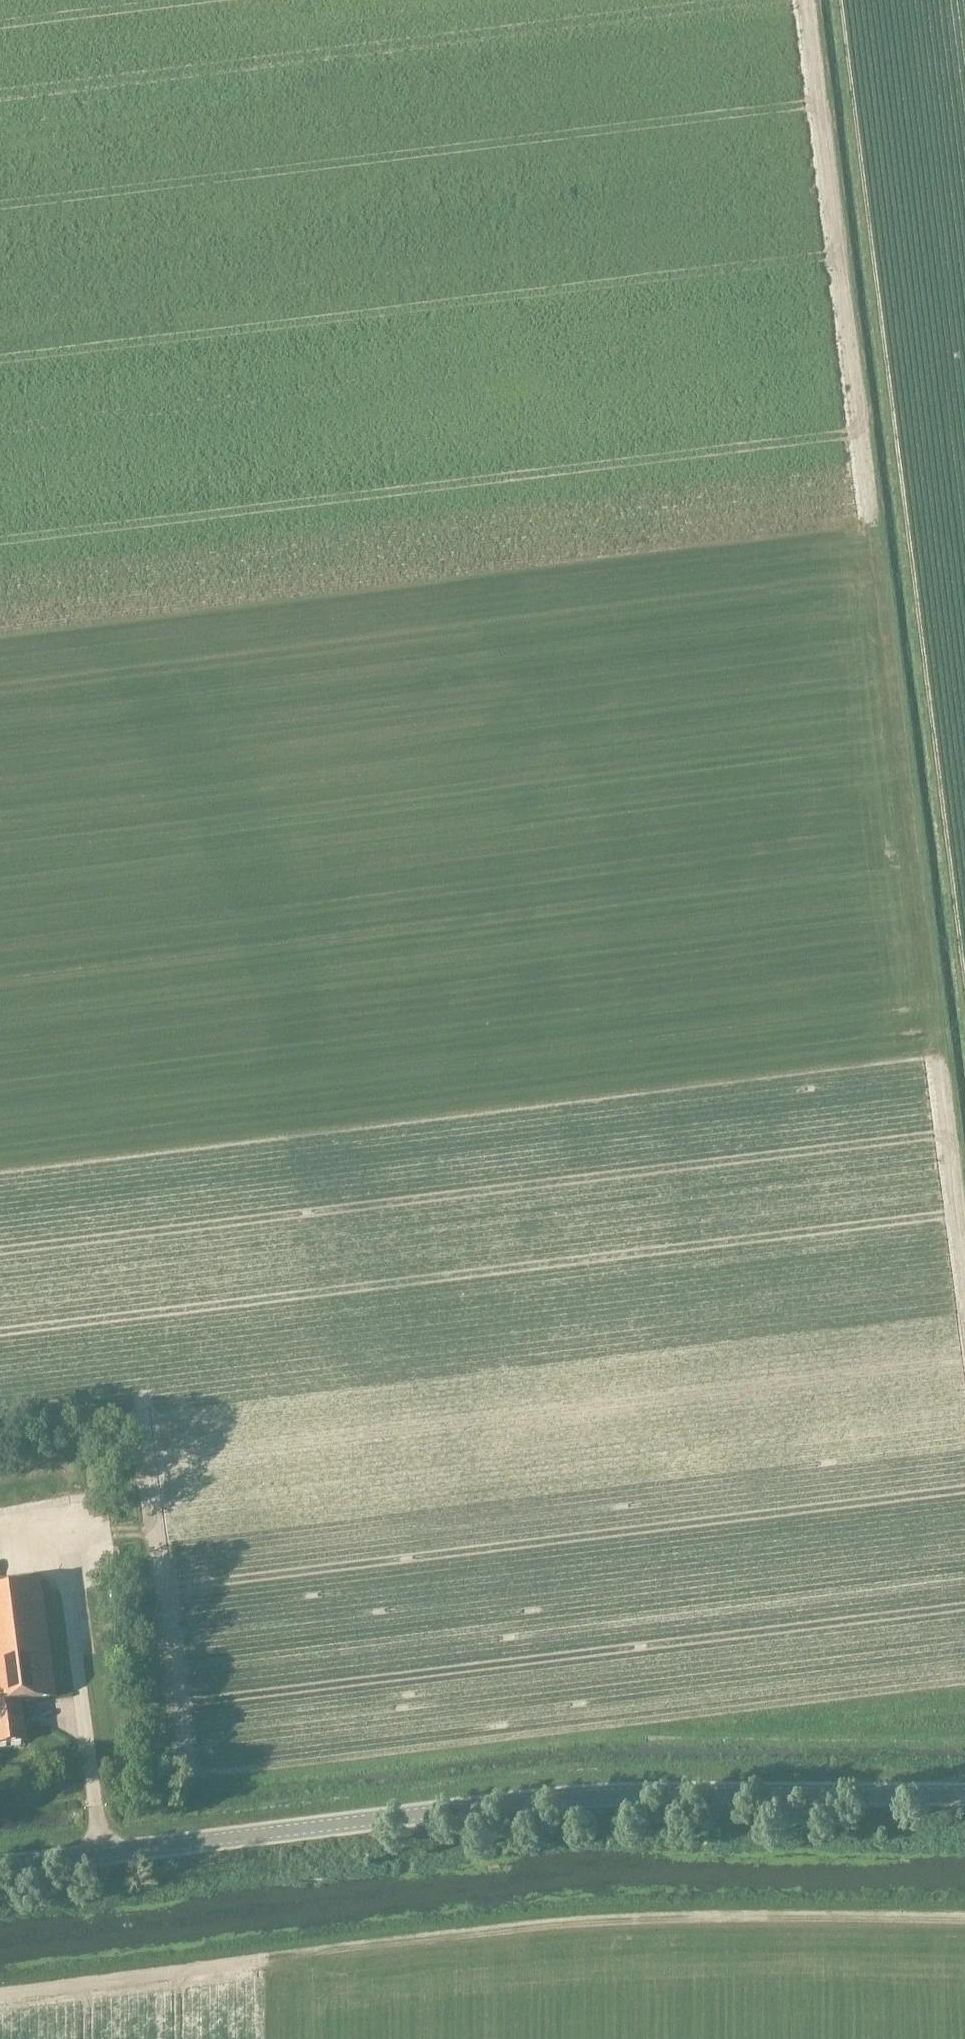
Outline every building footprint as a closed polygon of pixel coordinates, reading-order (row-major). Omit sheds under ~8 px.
[(53,1698),(38,1577),(0,1582),(0,1745),(23,1742),(18,1703),(53,1698)]
